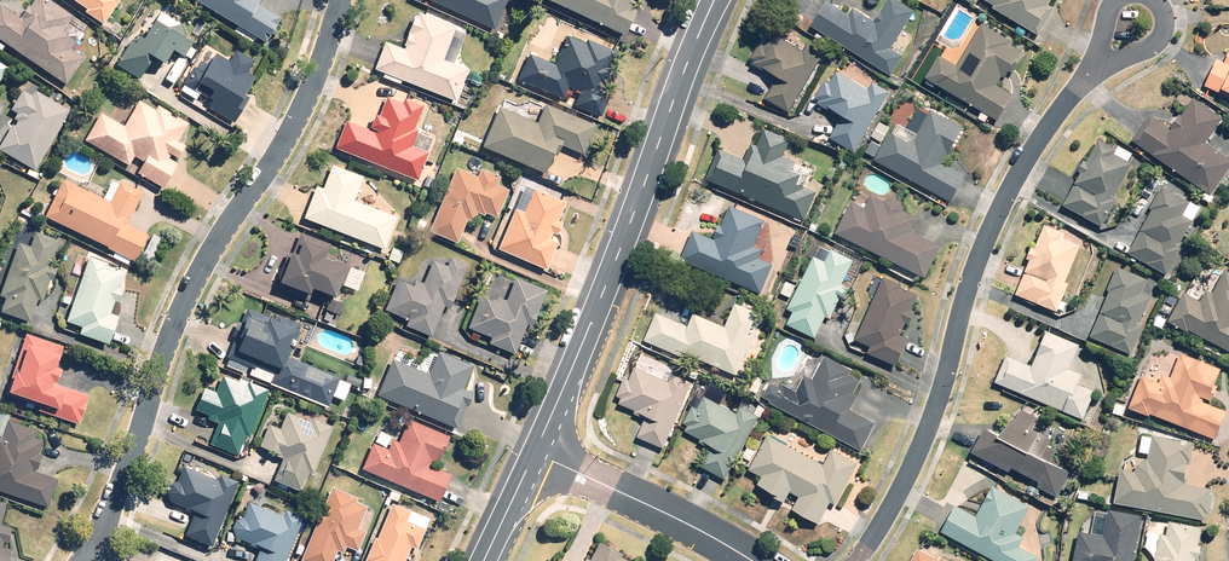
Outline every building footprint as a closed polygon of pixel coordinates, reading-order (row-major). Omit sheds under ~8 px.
[(0,10),(0,35),(70,83),(88,57),(74,47),(80,39),(66,30),(77,15),(55,0),(36,0),(25,16),(5,2),(0,10)] [(108,19),(121,0),(81,0),(108,19)] [(270,41),(285,17),(262,3),(264,0),(202,0),(270,41)] [(499,28),(512,0),(436,0),(499,28)] [(629,34),(642,7),(635,3),(636,0),(556,0),(629,34)] [(896,0),(887,0),(872,24),(849,9),(845,16),(823,2),(808,27),(887,77),(899,58),(890,52),(916,12),(896,0)] [(980,2),(1036,37),(1052,10),(1046,6),(1050,0),(981,0),(980,2)] [(160,53),(172,60),(180,78),(191,59),(188,57),(200,39),(188,31),(191,26),(166,11),(151,35),(141,29),(119,64),(144,79),(160,53)] [(409,47),(389,39),(378,67),(388,71),(386,76),(404,83),(405,79),(459,99),(471,67),(447,58),(459,26),(422,12),(409,47)] [(937,57),(924,80),(996,122),(1011,96),(995,87),(1000,79),(1002,80),(1010,67),(1013,69),(1023,53),(1007,44),(1009,40),(979,23),(953,67),(937,57)] [(788,115),(821,55),(804,45),(801,52),(763,31),(747,60),(751,62),(749,66),(775,81),(763,101),(788,115)] [(603,87),(620,51),(591,38),(589,42),(571,34),(557,63),(533,51),(520,80),(565,100),(572,85),(585,91),(578,105),(605,118),(616,93),(603,87)] [(233,60),(209,46),(184,89),(199,98),(202,93),(215,100),(212,106),(239,121),(248,105),(245,103),(260,77),(250,71),(257,59),(239,49),(233,60)] [(1225,53),(1219,65),(1213,61),(1201,85),(1228,99),(1228,55),(1225,53)] [(11,66),(0,59),(0,84),(11,66)] [(821,82),(809,102),(839,120),(828,137),(853,153),(889,95),(870,83),(865,92),(835,73),(827,86),(821,82)] [(38,169),(74,109),(37,88),(33,94),(26,89),(14,108),(22,113),(1,147),(38,169)] [(379,111),(373,127),(350,119),(339,148),(422,178),(437,136),(417,129),(425,109),(389,96),(383,113),(379,111)] [(1190,97),(1167,129),(1151,118),(1134,142),(1209,196),(1228,168),(1228,161),(1204,143),(1221,119),(1190,97)] [(105,112),(89,138),(133,164),(138,155),(147,161),(142,169),(169,185),(182,162),(172,156),(174,152),(183,157),(190,144),(182,139),(192,122),(160,104),(158,108),(141,99),(126,124),(105,112)] [(541,120),(502,104),(486,145),(551,171),(562,143),(588,154),(600,123),(548,102),(541,120)] [(941,165),(960,127),(927,110),(909,145),(886,134),(872,162),(949,201),(961,176),(941,165)] [(751,144),(743,163),(717,152),(705,183),(803,223),(815,193),(797,186),(800,177),(790,173),(794,163),(780,158),(788,140),(764,130),(757,146),(751,144)] [(1110,199),(1129,165),(1110,155),(1114,148),(1098,139),(1059,207),(1099,229),(1114,201),(1110,199)] [(367,175),(335,163),(326,186),(319,183),(306,216),(387,247),(399,215),(357,199),(367,175)] [(499,187),(504,176),(485,167),(482,175),(460,166),(433,228),(460,240),(470,218),(477,222),(481,212),(500,220),(512,192),(499,187)] [(66,178),(48,214),(140,258),(151,234),(130,224),(146,190),(124,180),(114,201),(66,178)] [(569,199),(526,183),(501,250),(552,269),(562,242),(553,238),(555,232),(562,234),(566,224),(561,222),(569,199)] [(1199,208),(1158,187),(1146,209),(1150,211),(1126,256),(1163,276),(1199,208)] [(848,204),(832,235),(924,277),(938,247),(909,233),(915,220),(900,213),(900,207),(896,202),(889,200),(882,202),(869,196),(861,211),(848,204)] [(688,233),(677,259),(759,293),(770,265),(755,259),(759,250),(752,247),(763,221),(726,206),(710,243),(688,233)] [(1012,296),(1055,313),(1067,284),(1063,283),(1078,247),(1060,239),(1062,234),(1041,226),(1012,296)] [(34,245),(22,241),(3,294),(9,296),(4,310),(33,320),(41,298),(47,300),(60,266),(54,264),(62,239),(40,231),(34,245)] [(361,259),(362,256),(303,231),(296,248),(292,247),(276,284),(313,299),(319,285),(340,293),(345,282),(361,289),(371,264),(361,259)] [(823,264),(811,258),(784,309),(791,313),(784,325),(810,339),(822,318),(827,321),(844,288),(840,286),(852,264),(829,252),(823,264)] [(129,268),(93,255),(71,319),(86,324),(84,331),(113,342),(123,315),(113,312),(118,300),(122,301),(127,287),(123,285),(129,268)] [(411,326),(437,335),(448,306),(454,308),(471,263),(454,257),(451,265),(435,259),(425,287),(400,278),(389,308),(414,317),(411,326)] [(1108,292),(1088,338),(1130,356),(1141,329),(1139,328),(1151,299),(1140,294),(1146,280),(1116,267),(1106,291),(1108,292)] [(1224,271),(1212,295),(1204,291),(1198,302),(1182,294),(1168,323),(1228,354),(1228,274),(1224,271)] [(485,291),(471,326),(496,336),(493,343),(519,353),(531,323),(535,324),(550,288),(519,276),(509,301),(485,291)] [(898,336),(902,326),(907,328),(914,312),(910,311),(915,299),(897,291),(899,287),(880,278),(852,341),(868,348),(865,354),(894,367),(906,340),(898,336)] [(347,302),(334,296),(328,309),(342,315),(347,302)] [(687,330),(677,351),(679,352),(733,377),(761,318),(734,305),(723,330),(694,316),(687,330)] [(354,382),(343,378),(344,375),(293,356),(305,323),(274,312),(273,314),(251,306),(245,320),(241,318),(235,334),(238,335),(231,356),(235,357),(231,367),(249,374),(252,366),(258,368),(259,364),(277,371),(272,383),(332,405),(336,395),(347,399),(354,382)] [(677,351),(687,330),(654,314),(641,342),(676,358),(679,352),(677,351)] [(67,345),(30,332),(9,393),(44,405),(42,409),(83,423),(93,394),(62,384),(68,366),(60,363),(67,345)] [(1078,346),(1044,332),(1030,367),(1006,357),(995,384),(1082,420),(1093,393),(1078,386),(1082,377),(1068,371),(1078,346)] [(466,388),(477,365),(442,349),(431,373),(396,357),(380,392),(460,429),(477,393),(466,388)] [(1208,406),(1220,370),(1179,356),(1171,380),(1160,376),(1158,383),(1139,377),(1128,410),(1214,438),(1223,411),(1208,406)] [(848,410),(856,396),(851,394),(858,381),(848,375),(850,371),(824,357),(811,382),(802,377),(793,393),(777,384),(775,388),(768,384),(760,400),(857,451),(873,423),(848,410)] [(662,448),(689,384),(669,375),(666,383),(633,369),(628,382),(622,379),(615,398),(619,400),(616,405),(645,417),(637,437),(662,448)] [(253,436),(272,388),(226,370),(219,389),(209,385),(200,408),(213,413),(211,417),(221,421),(213,442),(242,453),(249,435),(253,436)] [(724,481),(755,418),(737,409),(735,414),(702,397),(696,409),(690,407),(680,425),(685,428),(683,433),(709,446),(698,468),(724,481)] [(317,473),(335,426),(290,408),(283,428),(271,423),(263,446),(288,456),(278,480),(305,490),(312,471),(317,473)] [(1056,450),(1047,445),(1049,441),(1032,432),(1038,419),(1020,410),(1008,419),(997,440),(979,431),(966,457),(1053,500),(1067,473),(1049,464),(1056,450)] [(51,505),(61,478),(41,471),(46,455),(42,453),(46,440),(39,438),(42,428),(12,418),(6,436),(1,435),(0,438),(0,487),(51,505)] [(441,466),(454,436),(412,418),(402,442),(396,439),(392,448),(375,441),(364,467),(443,501),(455,473),(441,466)] [(788,513),(816,527),(827,505),(832,508),(853,466),(827,452),(820,465),(764,436),(746,473),(758,479),(753,489),(782,503),(787,494),(796,499),(788,513)] [(1131,473),(1118,470),(1111,505),(1203,523),(1209,488),(1183,483),(1190,445),(1149,437),(1144,465),(1133,463),(1131,473)] [(215,545),(241,482),(223,474),(221,479),(187,465),(172,501),(199,512),(189,534),(215,545)] [(334,485),(304,559),(308,560),(335,560),(340,549),(348,552),(350,547),(360,552),(369,530),(362,527),(371,506),(358,501),(360,495),(334,485)] [(1013,534),(1028,507),(991,487),(974,518),(951,505),(937,531),(990,560),(1036,560),(1037,558),(1018,547),(1023,539),(1013,534)] [(15,549),(5,547),(7,540),(11,541),(15,526),(4,524),(10,502),(0,499),(0,560),(12,560),(15,549)] [(434,517),(394,501),(370,560),(411,560),(409,560),(414,546),(421,549),(434,517)] [(257,560),(288,560),(304,516),(289,511),(287,515),(253,503),(247,519),(246,519),(245,519),(244,519),(243,520),(242,520),(241,521),(240,521),(239,522),(238,523),(238,524),(237,525),(237,526),(237,527),(236,528),(236,529),(236,530),(236,531),(237,531),(237,532),(237,533),(238,534),(238,535),(239,536),(239,537),(240,537),(264,545),(257,560)] [(1108,510),(1101,541),(1076,535),(1071,560),(1131,560),(1140,517),(1108,510)] [(1193,560),(1195,560),(1197,560),(1199,548),(1195,547),(1199,528),(1167,522),(1164,535),(1157,534),(1152,560),(1193,560)] [(624,554),(625,552),(601,540),(593,558),(588,556),(585,560),(638,560),(624,554)]
